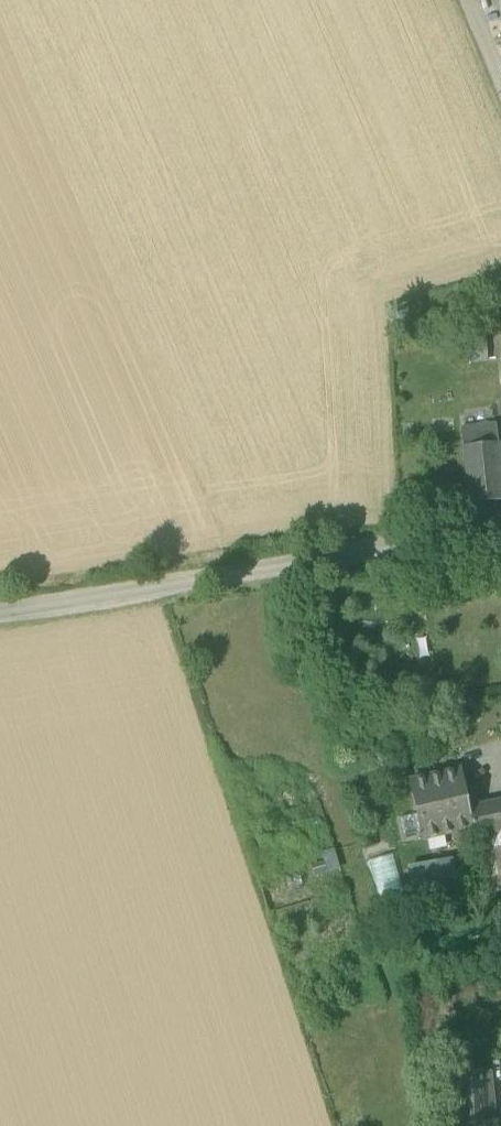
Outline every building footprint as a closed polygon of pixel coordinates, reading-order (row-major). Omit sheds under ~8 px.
[(460,429),(462,446),(498,442),(496,425),(460,429)] [(469,505),(500,501),(500,468),(498,442),(462,446),(469,505)] [(452,833),(453,842),(475,837),(473,829),(468,808),(460,770),(410,781),(422,840),(452,833)] [(475,837),(500,832),(500,801),(468,808),(473,829),(475,837)] [(393,854),(369,859),(376,896),(400,891),(393,854)] [(450,1074),(454,1125),(492,1122),(487,1070),(450,1074)]
